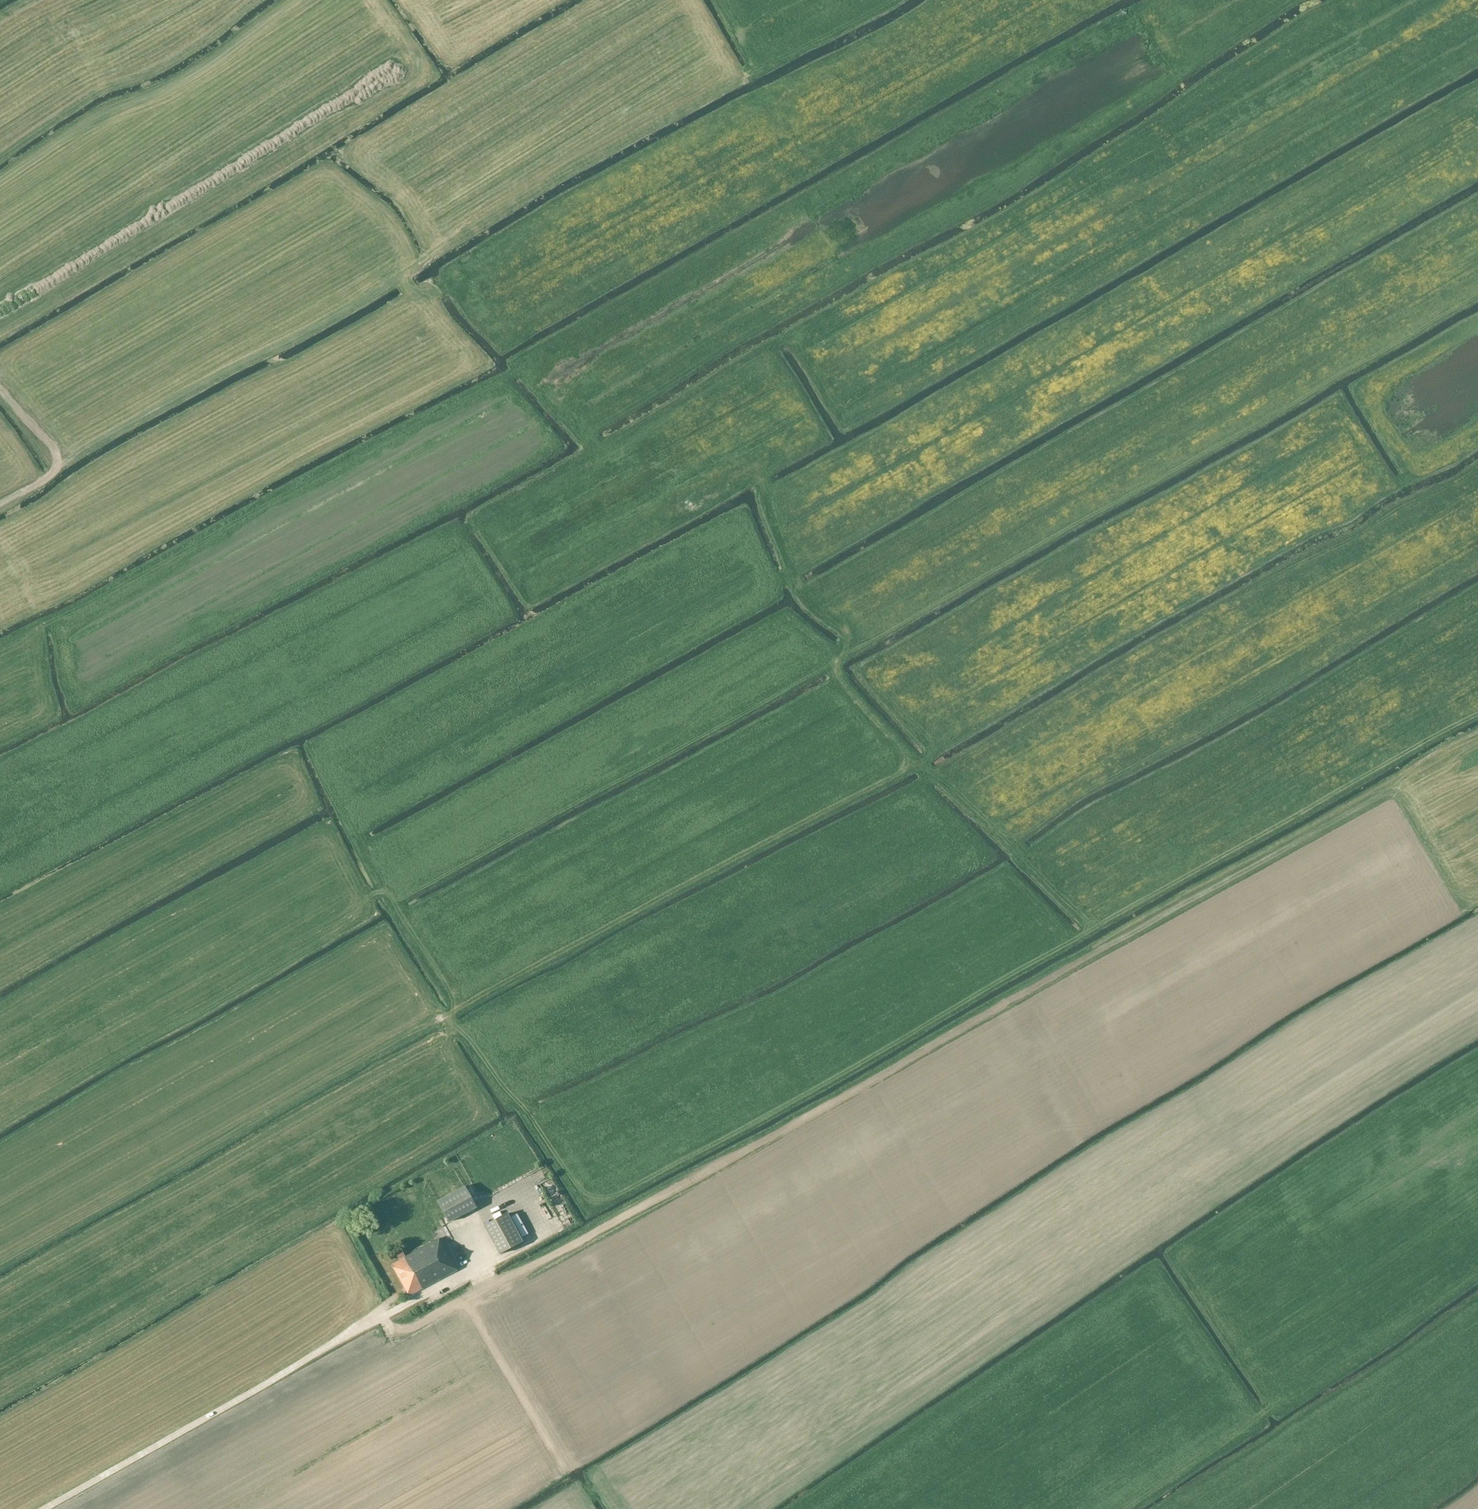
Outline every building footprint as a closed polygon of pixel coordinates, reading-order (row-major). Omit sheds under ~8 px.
[(464,1187),(437,1202),(449,1223),(476,1208),(464,1187)] [(486,1227),(501,1254),(523,1243),(508,1214),(486,1227)] [(392,1265),(409,1296),(457,1270),(440,1239),(392,1265)] [(401,1249),(394,1253),(398,1259),(405,1256),(401,1249)]
